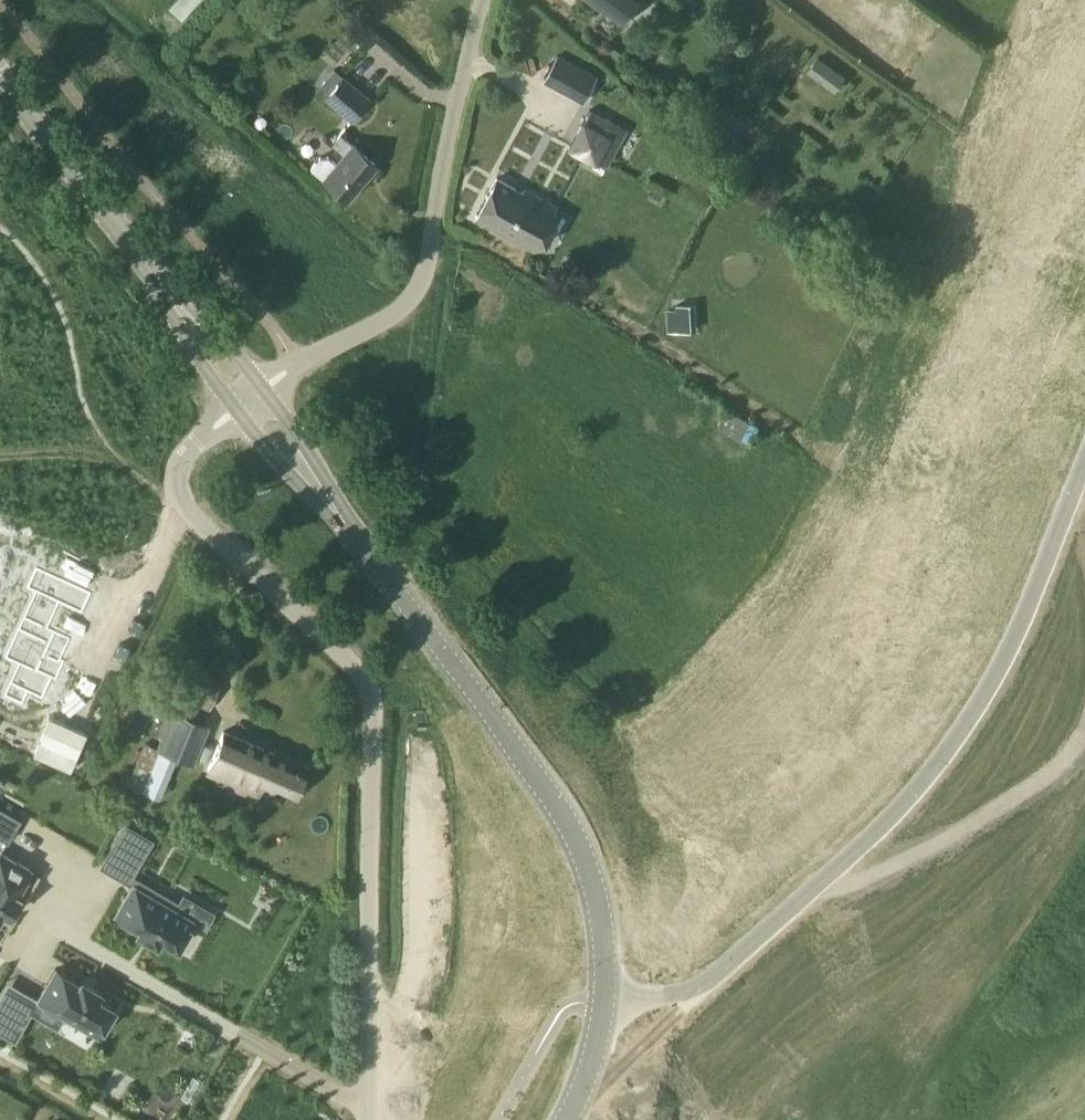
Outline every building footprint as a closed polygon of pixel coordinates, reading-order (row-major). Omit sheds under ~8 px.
[(183,19),(201,0),(176,0),(170,7),(183,19)] [(610,11),(609,12),(623,21),(638,0),(594,0),(610,11)] [(837,89),(847,75),(821,55),(810,68),(837,89)] [(324,97),(352,121),(371,99),(343,74),(324,97)] [(607,166),(627,128),(590,108),(584,121),(582,120),(568,147),(595,161),(596,160),(607,166)] [(320,156),(310,167),(324,178),(324,179),(347,199),(365,179),(363,177),(376,163),(341,132),(331,144),(345,156),(337,164),(328,156),(320,156)] [(477,216),(535,246),(556,206),(525,190),(524,192),(497,178),(477,216)] [(19,664),(4,696),(23,705),(29,693),(43,699),(52,678),(56,680),(65,661),(61,659),(71,639),(68,637),(48,628),(60,603),(80,612),(82,613),(91,593),(37,568),(27,588),(35,592),(5,658),(19,664)] [(193,667),(179,694),(209,709),(221,681),(193,667)] [(144,740),(127,784),(160,798),(178,756),(193,762),(210,723),(173,708),(157,745),(144,740)] [(242,783),(259,791),(264,780),(295,794),(307,768),(275,754),(275,753),(223,731),(207,768),(220,774),(242,783)] [(8,840),(20,819),(0,808),(0,836),(8,840)] [(126,824),(114,843),(141,859),(153,840),(126,824)] [(2,911),(9,914),(19,896),(17,894),(31,870),(0,852),(0,853),(0,914),(2,911)] [(160,936),(177,946),(187,927),(186,927),(191,918),(133,884),(115,915),(139,929),(137,931),(156,942),(160,936)] [(55,969),(37,999),(96,1034),(101,1025),(102,1026),(113,1007),(96,997),(100,991),(81,980),(80,982),(55,969)] [(0,1006),(0,1032),(10,1037),(21,1018),(0,1006)]
